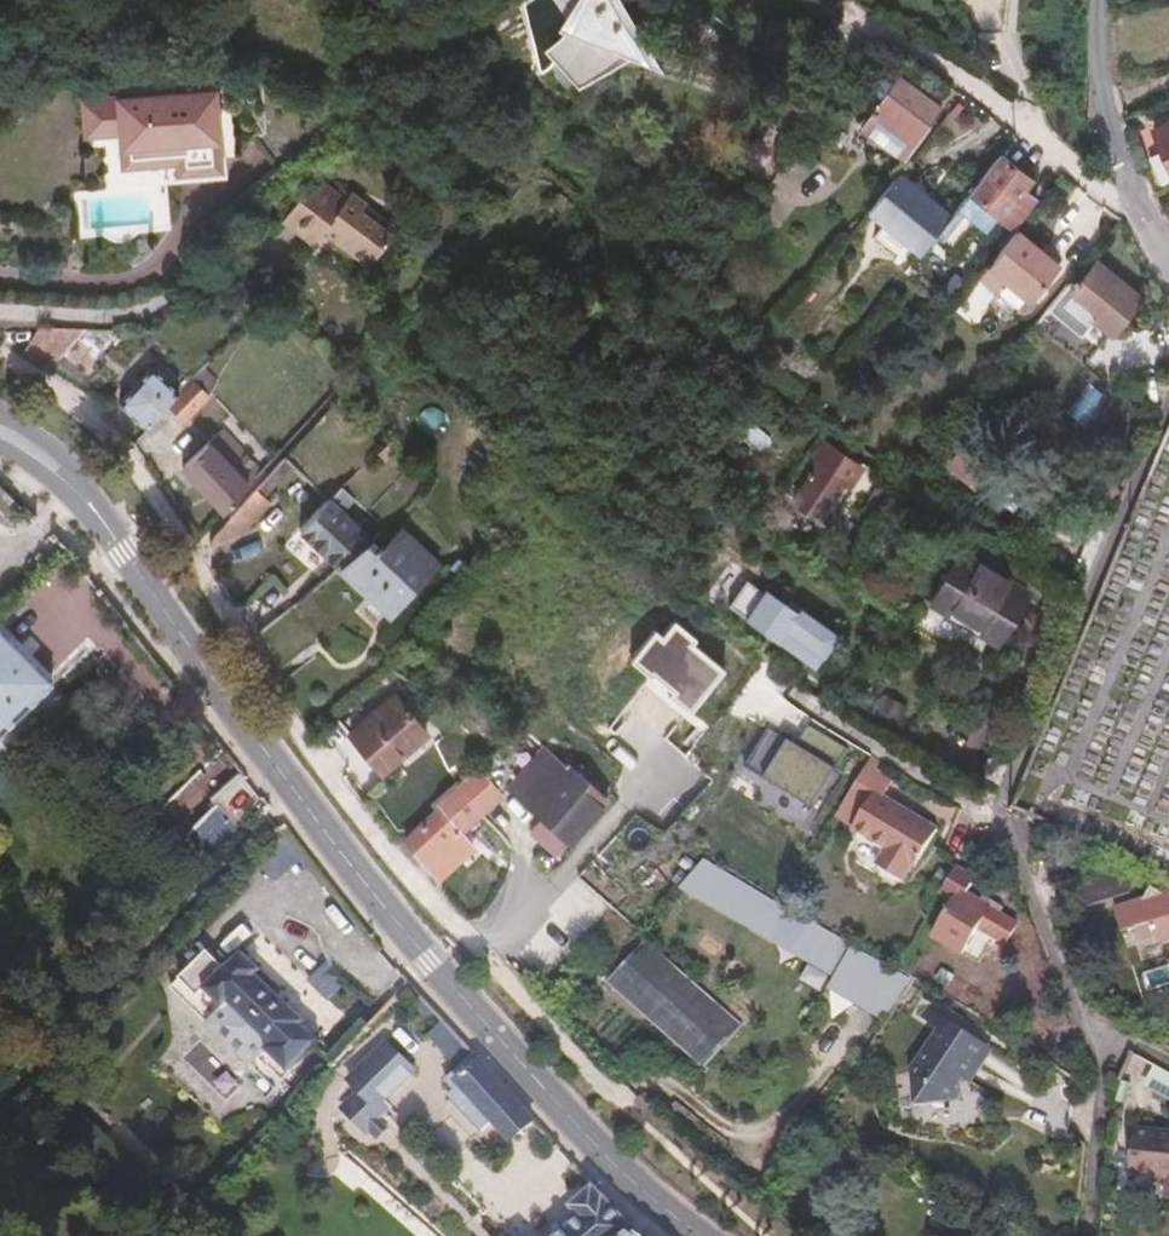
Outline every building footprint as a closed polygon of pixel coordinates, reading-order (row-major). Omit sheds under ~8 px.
[(541,50),(570,84),(584,76),(601,96),(621,82),(608,59),(636,40),(607,0),(557,0),(560,12),(558,23),(551,36),(554,41),(541,50)] [(868,97),(881,107),(898,87),(884,77),(868,97)] [(901,165),(937,122),(898,87),(881,107),(862,131),(901,165)] [(201,93),(85,101),(87,131),(128,129),(131,186),(140,186),(142,215),(164,213),(162,184),(176,183),(175,159),(178,159),(215,156),(212,114),(203,114),(201,93)] [(1145,180),(1153,201),(1168,193),(1168,126),(1154,132),(1157,140),(1167,168),(1153,175),(1145,180)] [(1142,145),(1153,175),(1167,168),(1157,140),(1142,145)] [(215,156),(178,159),(178,160),(185,171),(209,170),(215,158),(215,156)] [(366,181),(344,159),(317,191),(309,186),(276,228),(308,252),(304,258),(348,293),(353,287),(361,293),(367,298),(374,298),(382,298),(388,296),(394,292),(399,288),(404,282),(411,275),(415,268),(414,263),(413,258),(411,253),(403,247),(391,238),(360,214),(361,212),(347,201),(366,181)] [(1031,184),(1001,161),(949,224),(939,238),(960,253),(978,228),(988,235),(998,221),(1014,232),(1035,207),(1029,202),(1022,197),(1031,184)] [(888,188),(892,183),(886,177),(881,183),(888,188)] [(897,182),(866,220),(917,262),(935,242),(939,238),(949,224),(897,182)] [(1022,197),(1029,202),(1038,190),(1031,184),(1022,197)] [(1057,275),(1014,240),(977,287),(993,300),(1001,289),(1004,292),(1024,307),(1028,311),(1057,275)] [(1068,291),(1046,318),(1098,359),(1140,309),(1095,272),(1075,298),(1068,291)] [(949,313),(964,293),(951,284),(936,302),(949,313)] [(1024,307),(1004,292),(988,313),(1007,328),(1024,307)] [(23,332),(16,360),(76,398),(98,361),(70,344),(72,336),(23,332)] [(940,369),(927,360),(917,373),(930,382),(940,369)] [(114,414),(141,440),(172,404),(144,379),(114,414)] [(1094,384),(1070,412),(1086,426),(1110,398),(1094,384)] [(181,430),(202,407),(189,394),(167,416),(181,430)] [(177,480),(220,521),(258,481),(212,440),(177,480)] [(827,448),(814,465),(821,469),(791,508),(816,526),(851,478),(834,466),(837,462),(841,457),(827,448)] [(387,450),(372,463),(380,472),(395,458),(387,450)] [(981,490),(990,478),(962,456),(952,468),(981,490)] [(837,462),(834,466),(851,478),(854,474),(837,462)] [(251,498),(262,508),(290,478),(280,468),(251,498)] [(330,492),(322,501),(327,506),(336,498),(330,492)] [(871,492),(862,506),(872,512),(881,498),(871,492)] [(325,508),(298,540),(327,567),(336,576),(368,549),(338,520),(351,509),(338,496),(336,498),(327,506),(325,508)] [(207,546),(206,554),(232,549),(265,511),(262,508),(251,498),(207,546)] [(872,512),(862,506),(856,516),(866,522),(872,512)] [(368,549),(336,576),(385,622),(434,572),(399,538),(378,559),(368,549)] [(298,540),(285,554),(313,581),(327,567),(298,540)] [(995,648),(1023,599),(958,561),(929,610),(995,648)] [(741,587),(723,610),(806,675),(830,644),(780,605),(777,610),(759,597),(757,600),(741,587)] [(0,643),(0,737),(47,694),(0,643)] [(338,733),(345,739),(387,700),(380,693),(338,733)] [(378,775),(420,735),(387,700),(345,739),(378,775)] [(569,841),(577,848),(611,809),(590,791),(596,783),(574,765),(571,768),(544,745),(505,790),(526,808),(515,820),(531,834),(544,819),(558,831),(569,841)] [(497,756),(476,777),(492,795),(513,774),(497,756)] [(890,791),(864,774),(835,825),(854,837),(852,841),(867,849),(870,845),(890,856),(887,860),(879,876),(903,891),(913,877),(916,879),(937,839),(883,806),(890,791)] [(492,795),(476,777),(433,813),(438,818),(457,839),(499,803),(492,795)] [(192,863),(208,877),(268,816),(241,781),(210,813),(215,820),(187,847),(186,857),(192,863)] [(457,839),(438,818),(405,848),(439,884),(470,854),(457,839)] [(531,834),(556,855),(569,841),(558,831),(544,819),(531,834)] [(867,849),(887,860),(890,856),(870,845),(867,849)] [(680,897),(805,970),(830,943),(783,914),(707,869),(690,885),(680,897)] [(953,872),(937,898),(952,907),(933,941),(961,957),(977,930),(1003,945),(1014,928),(998,919),(978,908),(964,900),(973,884),(953,872)] [(1122,902),(1125,892),(1119,877),(1076,891),(1083,914),(1110,907),(1122,902)] [(1135,913),(1143,902),(1125,892),(1122,902),(1110,907),(1112,914),(1122,912),(1135,913)] [(1143,902),(1135,913),(1122,912),(1112,914),(1119,938),(1135,934),(1140,949),(1153,946),(1155,952),(1168,946),(1168,903),(1168,898),(1158,901),(1149,894),(1143,902)] [(978,908),(998,919),(1002,912),(982,900),(978,908)] [(830,943),(805,970),(834,986),(853,954),(830,943)] [(598,997),(694,1089),(734,1046),(641,956),(606,990),(605,989),(598,997)] [(973,1073),(983,1055),(924,1021),(917,1031),(936,1042),(911,1086),(918,1120),(961,1112),(959,1097),(963,1091),(968,1094),(979,1077),(973,1073)] [(988,1058),(983,1055),(973,1073),(979,1077),(988,1058)] [(450,1085),(454,1090),(476,1067),(473,1063),(450,1085)] [(508,1146),(532,1126),(476,1067),(454,1090),(508,1146)] [(1147,1068),(1134,1091),(1168,1110),(1168,1079),(1147,1068)] [(1162,1186),(1167,1143),(1138,1139),(1133,1182),(1162,1186)] [(631,1235),(592,1193),(570,1213),(579,1223),(565,1235),(630,1235),(631,1235)]
